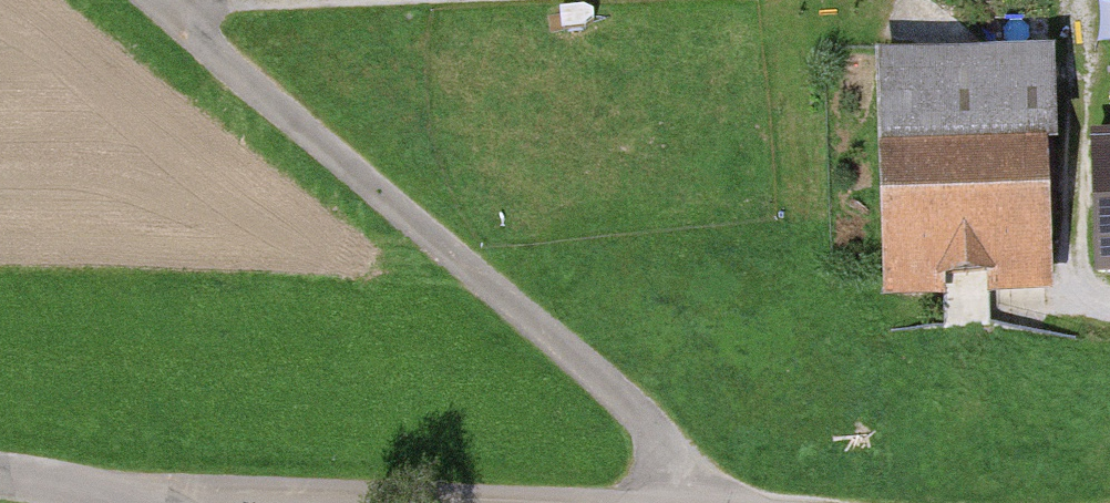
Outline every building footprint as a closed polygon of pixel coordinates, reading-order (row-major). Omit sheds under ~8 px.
[(878,284),(1054,279),(1047,73),(872,78),(878,284)] [(1099,268),(1109,268),(1109,144),(1094,145),(1099,268)]
